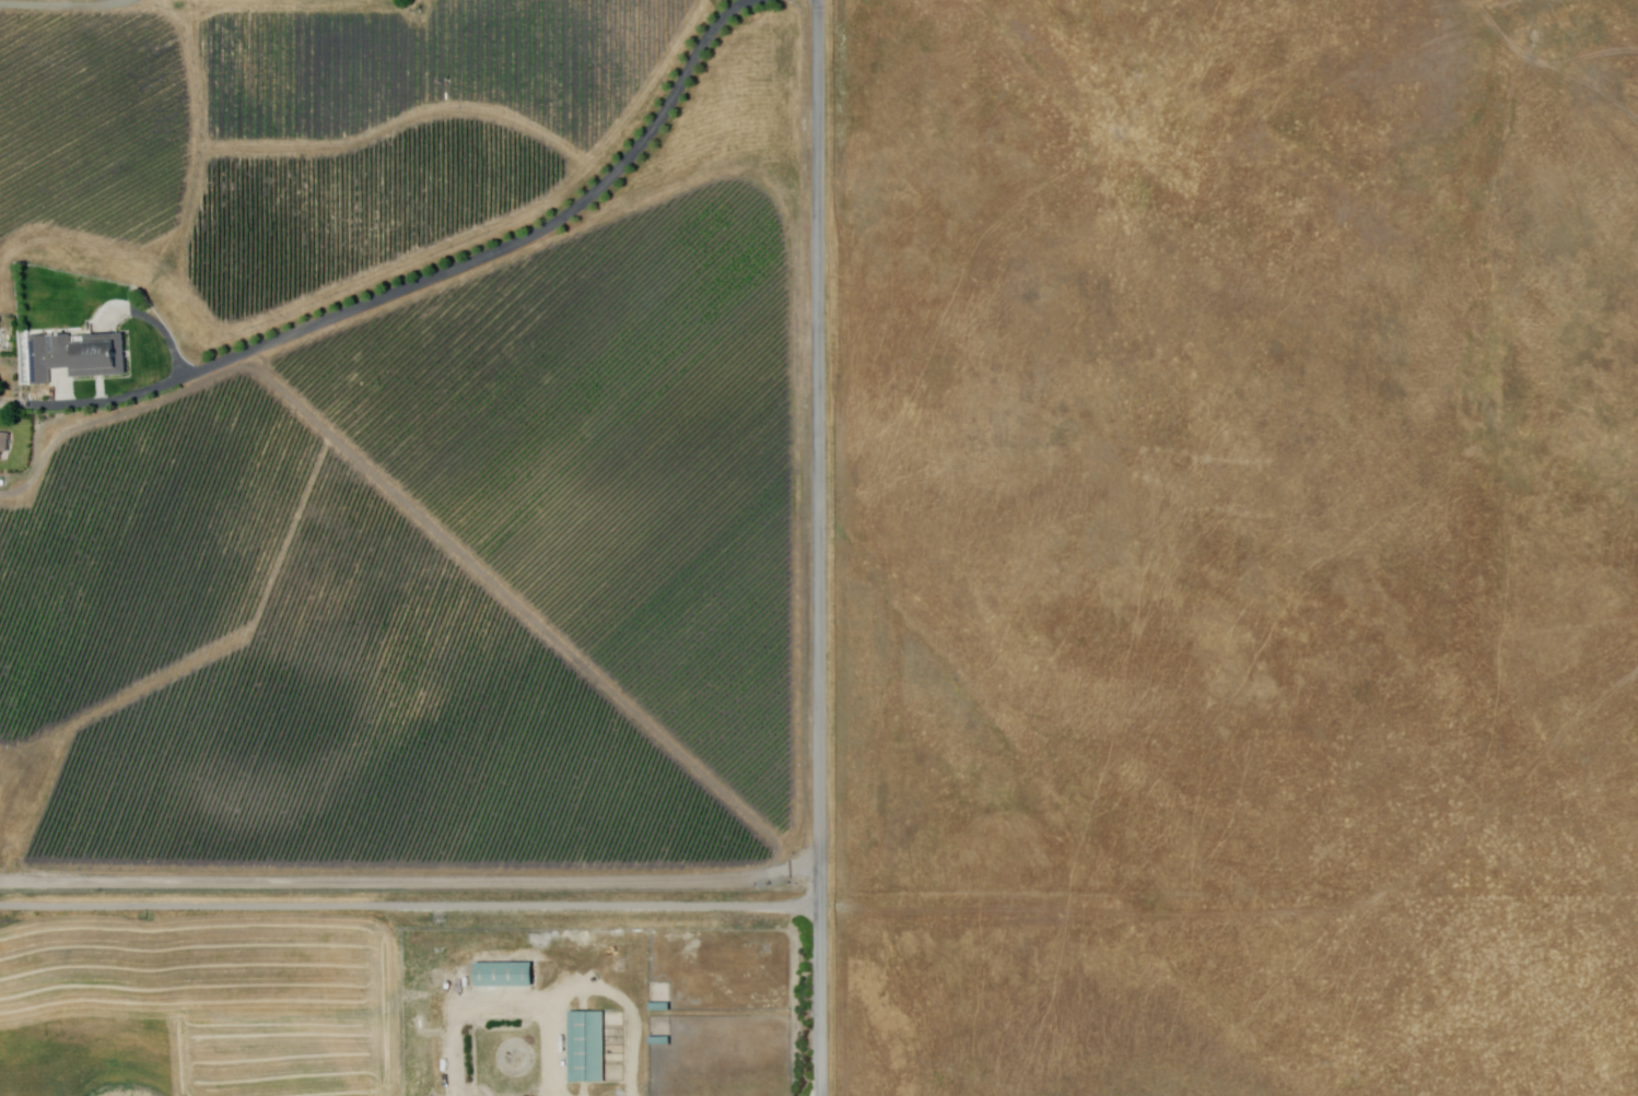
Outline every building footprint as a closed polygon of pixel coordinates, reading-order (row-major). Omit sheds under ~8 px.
[(34,386),(54,385),(52,369),(73,368),(73,378),(131,375),(129,334),(74,337),(73,334),(32,337),(34,386)] [(11,452),(0,451),(0,433),(13,434),(11,452)] [(480,988),(480,964),(537,964),(537,988),(480,988)] [(572,1084),(572,1013),(608,1013),(608,1084),(572,1084)]
